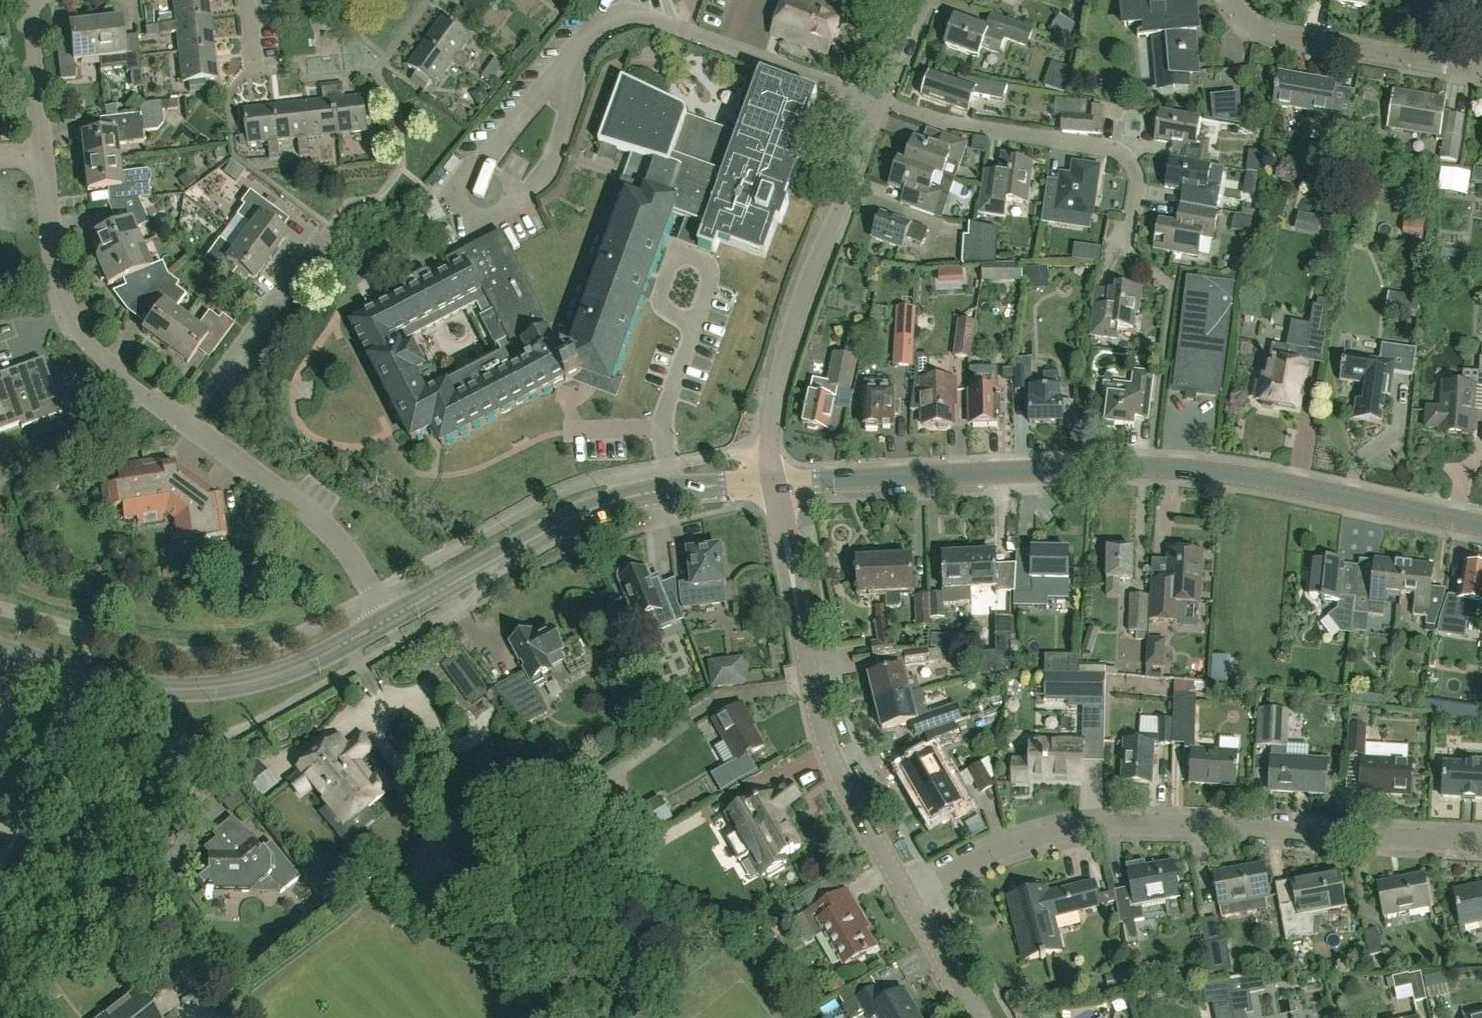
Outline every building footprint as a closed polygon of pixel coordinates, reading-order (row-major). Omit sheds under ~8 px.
[(175,23),(210,19),(208,0),(172,0),(175,23)] [(843,12),(810,0),(783,0),(770,36),(826,57),(843,12)] [(1193,9),(1181,11),(1181,10),(1176,11),(1175,6),(1153,8),(1152,0),(1121,0),(1123,26),(1135,25),(1137,38),(1168,35),(1169,52),(1165,52),(1167,75),(1171,75),(1172,87),(1187,86),(1185,74),(1194,73),(1191,34),(1195,33),(1194,18),(1189,19),(1189,11),(1193,11),(1193,9)] [(1331,2),(1366,8),(1367,0),(1332,0),(1331,2)] [(992,15),(987,29),(955,18),(945,45),(977,57),(981,46),(999,53),(1004,38),(1024,45),(1028,43),(1033,29),(992,15)] [(1060,16),(1050,31),(1066,41),(1076,26),(1060,16)] [(443,17),(425,41),(454,62),(467,71),(473,63),(460,53),(471,37),(443,17)] [(210,19),(175,23),(158,25),(159,35),(176,33),(179,53),(213,49),(210,19)] [(123,44),(121,20),(95,23),(99,59),(100,71),(126,68),(126,73),(141,71),(138,43),(123,44)] [(99,59),(95,23),(69,26),(72,50),(57,52),(61,81),(82,78),(81,69),(74,70),(73,62),(99,59)] [(435,86),(454,62),(425,41),(407,66),(417,73),(411,80),(425,90),(430,83),(435,86)] [(217,79),(213,49),(179,53),(182,83),(189,82),(190,92),(206,90),(205,80),(217,79)] [(975,88),(958,82),(930,73),(922,97),(967,112),(975,88)] [(565,383),(572,380),(612,394),(618,376),(613,374),(671,214),(692,222),(690,226),(704,231),(703,235),(766,258),(778,222),(782,224),(790,203),(786,202),(813,126),(807,124),(818,94),(762,74),(735,146),(684,128),(687,120),(686,114),(683,110),(622,77),(598,143),(632,156),(623,182),(621,181),(589,268),(560,347),(556,349),(548,334),(550,332),(545,321),(529,288),(500,232),(445,260),(450,271),(432,280),(428,272),(424,272),(404,282),(402,287),(406,294),(351,323),(412,440),(433,429),(441,444),(564,380),(565,383)] [(1328,115),(1332,88),(1333,83),(1278,74),(1273,106),(1328,115)] [(343,83),(332,84),(338,134),(368,131),(364,96),(345,98),(343,83)] [(338,134),(332,84),(322,86),(324,101),(305,103),(309,138),(338,134)] [(1456,162),(1463,117),(1442,114),(1444,102),(1395,94),(1389,127),(1437,135),(1436,140),(1443,142),(1440,159),(1456,162)] [(144,142),(143,132),(157,130),(163,123),(162,111),(178,109),(177,101),(144,105),(139,111),(140,115),(100,119),(101,133),(81,135),(84,163),(118,159),(117,145),(144,142)] [(309,138),(305,103),(275,106),(279,141),(299,139),(301,156),(311,155),(309,138)] [(1083,115),(1083,104),(1059,103),(1058,114),(1083,115)] [(279,141),(275,106),(244,110),(248,144),(269,142),(271,159),(281,158),(279,141)] [(1103,134),(1105,107),(1092,106),(1092,117),(1064,116),(1063,132),(1103,134)] [(1181,145),(1179,160),(1179,161),(1204,166),(1204,165),(1208,141),(1196,139),(1199,119),(1155,111),(1152,125),(1155,130),(1153,140),(1181,145)] [(1350,123),(1351,118),(1335,116),(1331,140),(1356,145),(1359,125),(1350,123)] [(959,166),(967,144),(949,137),(945,149),(914,138),(905,162),(904,163),(936,174),(936,175),(955,182),(960,167),(959,166)] [(1022,157),(1012,155),(1001,154),(997,185),(984,183),(980,214),(1004,217),(1007,201),(1027,204),(1033,162),(1022,161),(1022,157)] [(147,170),(137,172),(120,174),(118,159),(84,163),(87,191),(108,188),(109,202),(138,199),(150,198),(148,184),(151,180),(150,173),(147,170)] [(1211,166),(1204,165),(1204,166),(1179,161),(1179,160),(1170,159),(1165,187),(1192,192),(1190,204),(1216,208),(1219,188),(1207,186),(1211,166)] [(889,187),(904,192),(900,203),(934,216),(942,194),(950,196),(955,182),(936,175),(936,174),(904,163),(905,162),(898,160),(889,187)] [(1047,181),(1044,205),(1041,221),(1054,223),(1056,210),(1072,213),(1072,215),(1093,218),(1096,197),(1094,197),(1096,180),(1085,179),(1087,166),(1074,164),(1072,176),(1061,175),(1060,183),(1047,181)] [(252,226),(243,238),(270,258),(287,235),(266,220),(274,209),(250,191),(241,203),(244,205),(237,215),(252,226)] [(149,224),(138,199),(109,202),(119,225),(96,235),(105,258),(141,244),(135,230),(149,224)] [(1213,238),(1218,213),(1180,206),(1177,223),(1159,220),(1155,248),(1199,255),(1202,236),(1213,238)] [(921,243),(926,229),(880,213),(871,238),(902,249),(906,237),(921,243)] [(1425,226),(1425,225),(1404,223),(1402,240),(1426,243),(1427,226),(1425,226)] [(253,280),(270,258),(243,238),(234,250),(220,239),(203,261),(229,280),(238,268),(253,280)] [(158,264),(151,267),(141,244),(105,258),(98,262),(108,286),(131,277),(139,297),(142,299),(164,278),(158,264)] [(934,264),(934,276),(973,275),(973,264),(934,264)] [(1022,264),(983,264),(983,281),(1022,281),(1022,264)] [(168,275),(164,278),(142,299),(158,310),(143,330),(165,347),(186,319),(174,310),(186,294),(176,287),(179,283),(168,275)] [(1221,394),(1235,283),(1187,276),(1173,388),(1221,394)] [(1139,313),(1142,289),(1116,285),(1114,296),(1109,296),(1107,307),(1095,306),(1091,335),(1117,338),(1118,326),(1133,328),(1135,312),(1139,313)] [(1418,295),(1393,292),(1390,314),(1415,318),(1418,295)] [(1308,344),(1324,347),(1325,347),(1328,309),(1314,307),(1311,327),(1292,323),(1288,348),(1272,345),(1270,359),(1273,359),(1270,379),(1265,379),(1264,384),(1257,383),(1255,396),(1260,397),(1259,402),(1296,408),(1308,344)] [(197,328),(186,319),(165,347),(188,363),(203,343),(214,352),(234,324),(222,315),(219,319),(209,312),(197,328)] [(903,312),(897,368),(914,370),(918,314),(903,312)] [(962,321),(957,356),(973,359),(978,323),(962,321)] [(860,359),(866,331),(851,327),(845,355),(833,353),(827,382),(813,379),(803,425),(828,431),(837,388),(849,391),(856,358),(860,359)] [(1412,375),(1416,349),(1386,345),(1384,361),(1343,356),(1340,380),(1365,383),(1363,400),(1357,400),(1354,420),(1380,423),(1385,386),(1391,387),(1393,372),(1412,375)] [(46,369),(43,360),(25,375),(26,379),(21,381),(17,369),(0,375),(0,377),(0,378),(0,379),(0,432),(22,425),(23,429),(62,415),(46,369)] [(1014,370),(1013,370),(1012,378),(1015,378),(1015,390),(1027,390),(1027,368),(1014,369),(1014,370)] [(1147,419),(1152,374),(1134,371),(1133,385),(1114,383),(1113,395),(1109,395),(1107,405),(1100,404),(1098,423),(1105,423),(1105,427),(1115,428),(1115,425),(1134,427),(1135,418),(1147,419)] [(1030,423),(1062,422),(1062,421),(1072,421),(1072,401),(1062,401),(1059,401),(1058,373),(1045,373),(1045,388),(1031,388),(1031,401),(1029,401),(1030,423)] [(971,424),(1001,424),(1000,376),(970,377),(971,391),(970,391),(971,424)] [(957,399),(957,380),(923,380),(923,425),(937,425),(939,428),(946,428),(949,425),(954,425),(954,399),(957,399)] [(862,425),(866,425),(866,430),(878,430),(878,426),(894,426),(894,414),(900,414),(900,403),(894,403),(894,382),(863,381),(862,425)] [(1471,435),(1474,386),(1443,384),(1441,408),(1427,407),(1426,428),(1439,428),(1439,433),(1471,435)] [(166,514),(175,464),(161,466),(160,459),(130,464),(131,471),(117,473),(119,486),(102,488),(105,510),(122,507),(124,520),(137,518),(138,526),(164,522),(163,514),(166,514)] [(220,497),(175,464),(166,514),(175,520),(179,545),(191,543),(192,549),(210,546),(209,540),(226,537),(220,497)] [(1153,561),(1149,621),(1178,623),(1179,603),(1198,604),(1202,552),(1194,551),(1192,547),(1180,547),(1177,550),(1170,550),(1169,562),(1153,561)] [(1131,579),(1132,549),(1106,548),(1106,596),(1118,596),(1118,579),(1131,579)] [(689,553),(693,584),(679,586),(681,602),(683,608),(726,603),(719,549),(689,553)] [(1016,572),(1016,607),(1047,607),(1047,598),(1067,598),(1067,550),(1031,550),(1031,572),(1016,572)] [(969,556),(971,603),(971,607),(997,605),(997,618),(1010,618),(1011,593),(996,593),(994,554),(969,556)] [(913,593),(912,558),(909,558),(908,555),(898,555),(897,559),(884,559),(886,594),(913,593)] [(971,603),(969,556),(943,557),(945,591),(957,590),(958,604),(971,603)] [(886,594),(884,559),(857,560),(859,596),(886,594)] [(1401,594),(1404,562),(1376,559),(1373,581),(1358,579),(1354,613),(1384,616),(1386,592),(1401,594)] [(1354,613),(1358,579),(1358,576),(1343,574),(1344,562),(1326,560),(1326,563),(1314,562),(1311,595),(1323,597),(1322,601),(1340,603),(1339,609),(1328,617),(1342,633),(1352,634),(1354,613)] [(1433,565),(1404,562),(1401,594),(1415,595),(1413,615),(1426,616),(1425,624),(1435,625),(1443,600),(1445,589),(1430,587),(1433,565)] [(1463,565),(1460,586),(1457,586),(1453,613),(1465,615),(1465,619),(1481,622),(1481,568),(1463,565)] [(635,618),(651,611),(658,627),(659,630),(684,620),(678,604),(677,602),(670,605),(659,579),(652,582),(647,570),(638,574),(636,571),(635,570),(634,570),(631,569),(629,569),(628,569),(626,569),(624,570),(622,572),(621,573),(620,575),(620,578),(620,581),(635,618)] [(930,627),(929,594),(929,595),(914,595),(916,627),(930,627)] [(945,594),(929,594),(930,627),(945,626),(945,594)] [(1131,595),(1129,631),(1136,631),(1136,639),(1146,640),(1146,632),(1148,633),(1150,596),(1131,595)] [(891,640),(888,619),(887,607),(876,607),(877,621),(874,622),(878,642),(871,643),(873,658),(877,658),(897,655),(894,639),(891,640)] [(1325,616),(1317,622),(1328,638),(1336,633),(1325,616)] [(1457,667),(1458,630),(1440,629),(1438,666),(1457,667)] [(550,668),(564,661),(559,651),(562,650),(552,631),(535,640),(532,634),(513,645),(527,673),(496,689),(525,726),(537,720),(527,702),(539,695),(532,681),(551,671),(550,668)] [(1164,668),(1166,639),(1147,638),(1146,667),(1164,668)] [(928,648),(906,651),(908,667),(930,664),(930,662),(942,661),(941,648),(929,650),(928,648)] [(1211,662),(1209,677),(1228,679),(1230,663),(1211,662)] [(1104,749),(1105,684),(1111,685),(1111,674),(1118,675),(1118,667),(1106,666),(1107,664),(1080,664),(1080,674),(1045,673),(1044,700),(1068,700),(1068,709),(1082,709),(1082,743),(1029,742),(1029,757),(1013,758),(1013,787),(1031,787),(1031,780),(1083,781),(1083,748),(1104,749)] [(746,667),(716,671),(719,692),(749,688),(746,667)] [(917,676),(910,678),(906,679),(903,668),(869,676),(876,703),(921,691),(917,676)] [(1438,717),(1459,718),(1461,671),(1439,670),(1438,717)] [(1195,697),(1195,690),(1207,690),(1207,682),(1196,682),(1196,681),(1175,681),(1175,696),(1174,696),(1173,744),(1186,743),(1194,743),(1195,697)] [(1421,688),(1417,707),(1435,711),(1439,692),(1421,688)] [(682,690),(660,699),(667,716),(689,707),(682,690)] [(916,721),(910,695),(921,691),(876,703),(882,729),(916,721)] [(709,702),(672,724),(679,737),(716,716),(709,702)] [(738,762),(764,746),(750,723),(753,721),(742,703),(713,721),(738,762)] [(1324,794),(1326,760),(1284,758),(1285,747),(1287,747),(1289,712),(1259,710),(1256,745),(1273,746),(1270,791),(1324,794)] [(973,725),(971,718),(925,734),(932,751),(962,741),(958,730),(973,725)] [(1154,744),(1171,744),(1171,720),(1160,720),(1159,736),(1141,735),(1140,742),(1124,741),(1122,782),(1152,784),(1154,744)] [(1349,755),(1366,755),(1367,725),(1349,724),(1349,755)] [(380,777),(375,781),(359,762),(365,757),(354,744),(349,748),(341,738),(301,770),(303,772),(290,783),(301,796),(314,786),(335,812),(336,811),(348,826),(391,790),(380,777)] [(1236,787),(1238,752),(1240,739),(1221,739),(1220,751),(1194,749),(1194,743),(1186,743),(1185,750),(1192,750),(1190,784),(1236,787)] [(1361,792),(1409,795),(1411,761),(1406,761),(1407,747),(1386,746),(1385,760),(1363,759),(1361,792)] [(919,798),(950,781),(941,767),(934,754),(903,772),(919,798)] [(1341,794),(1353,794),(1352,757),(1341,757),(1341,794)] [(1456,760),(1447,760),(1445,797),(1481,799),(1481,762),(1456,760)] [(982,762),(968,770),(981,794),(996,786),(982,762)] [(957,819),(977,807),(959,776),(961,775),(961,774),(950,781),(919,798),(932,822),(952,810),(957,819)] [(800,847),(780,811),(800,796),(791,783),(773,796),(772,793),(729,818),(739,836),(729,841),(741,863),(751,857),(762,876),(766,874),(768,878),(785,868),(783,865),(786,862),(783,857),(800,847)] [(271,843),(263,849),(260,851),(237,822),(204,849),(217,865),(197,881),(207,893),(248,894),(250,893),(280,893),(299,877),(271,843)] [(1174,861),(1145,866),(1144,861),(1126,864),(1130,887),(1114,889),(1114,892),(1116,900),(1121,922),(1123,923),(1144,919),(1141,905),(1181,898),(1174,861)] [(1213,873),(1219,905),(1222,918),(1267,910),(1259,865),(1213,873)] [(1340,871),(1324,874),(1291,880),(1295,901),(1279,904),(1286,940),(1314,935),(1314,927),(1314,916),(1329,916),(1328,911),(1347,907),(1340,871)] [(1384,916),(1430,906),(1424,876),(1377,885),(1384,916)] [(1054,916),(1100,904),(1116,900),(1114,892),(1098,896),(1095,881),(1048,893),(1046,887),(1008,897),(1024,959),(1062,950),(1054,916)] [(1453,892),(1457,910),(1461,909),(1464,927),(1481,923),(1481,885),(1453,892)] [(845,965),(874,948),(859,922),(863,920),(847,891),(795,921),(807,941),(825,930),(845,965)] [(1201,921),(1207,953),(1211,976),(1232,973),(1227,942),(1223,942),(1218,918),(1201,921)] [(1365,932),(1372,965),(1385,963),(1379,929),(1365,932)] [(1411,986),(1415,1002),(1428,1000),(1421,972),(1410,975),(1409,973),(1393,977),(1396,990),(1411,986)] [(904,990),(886,1000),(878,986),(844,1005),(852,1017),(855,1017),(866,1011),(870,1017),(874,1017),(878,1016),(880,1017),(920,1017),(904,990)] [(138,992),(104,1017),(157,1017),(138,992)] [(1230,999),(1234,1017),(1248,1017),(1243,996),(1230,999)] [(1230,999),(1213,1002),(1216,1017),(1234,1017),(1230,999)]
